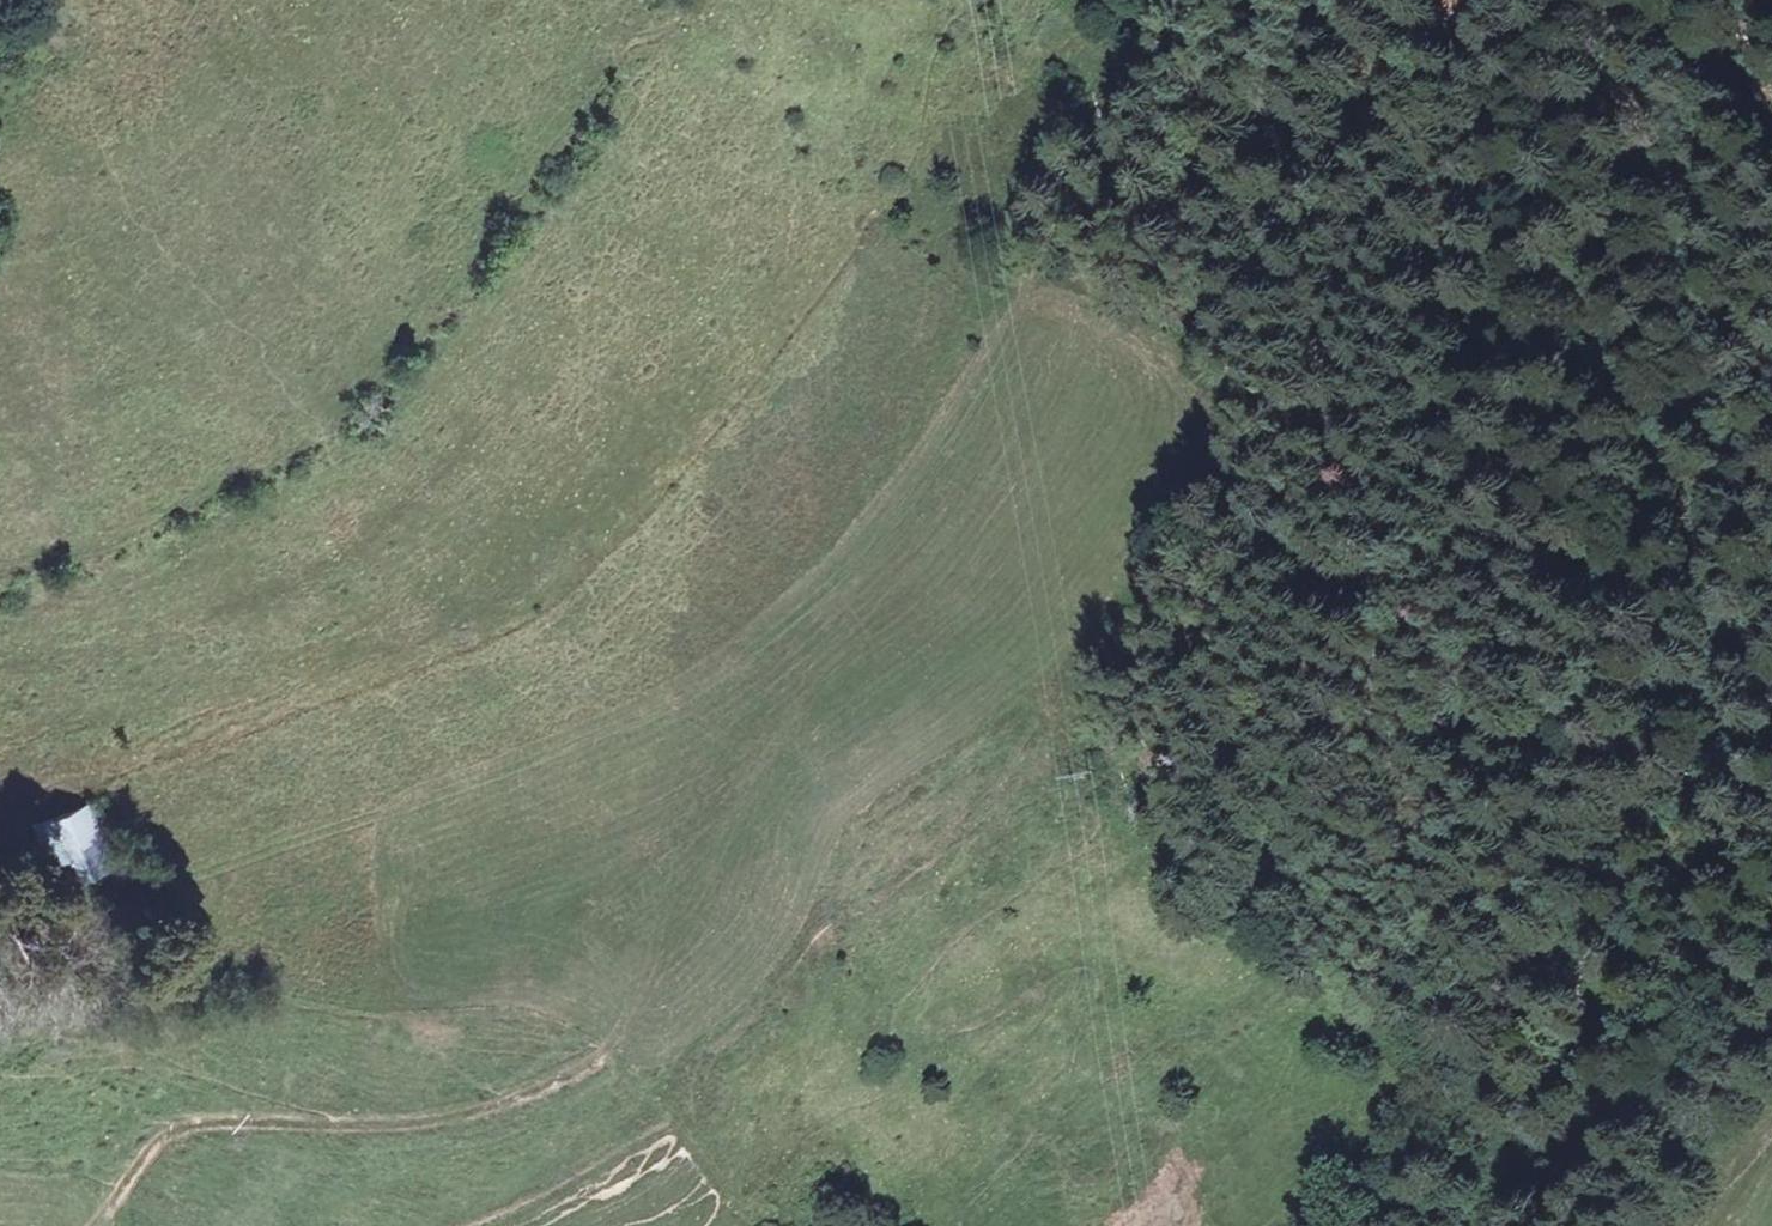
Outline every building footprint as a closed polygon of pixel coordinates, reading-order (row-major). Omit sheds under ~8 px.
[(64,772),(9,795),(33,857),(87,836),(64,772)]
